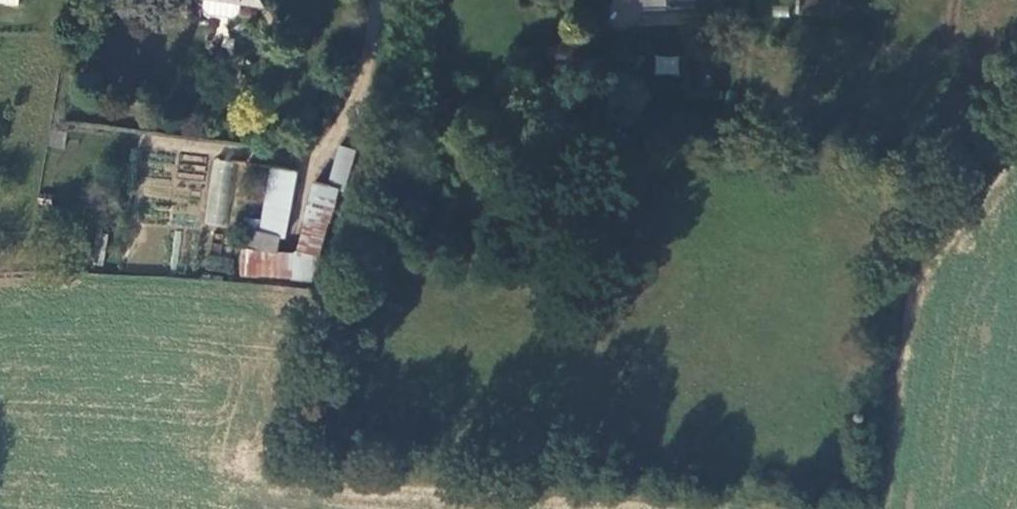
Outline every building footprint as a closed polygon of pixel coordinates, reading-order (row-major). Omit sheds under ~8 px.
[(207,2),(212,10),(234,13),(239,8),(240,0),(207,0),(207,2)] [(343,186),(356,150),(338,144),(326,180),(343,186)] [(205,225),(230,227),(236,161),(211,159),(205,225)] [(328,220),(338,184),(318,178),(294,252),(279,249),(280,232),(287,233),(296,171),(270,168),(262,229),(246,227),(243,269),(309,277),(323,219),(328,220)]
